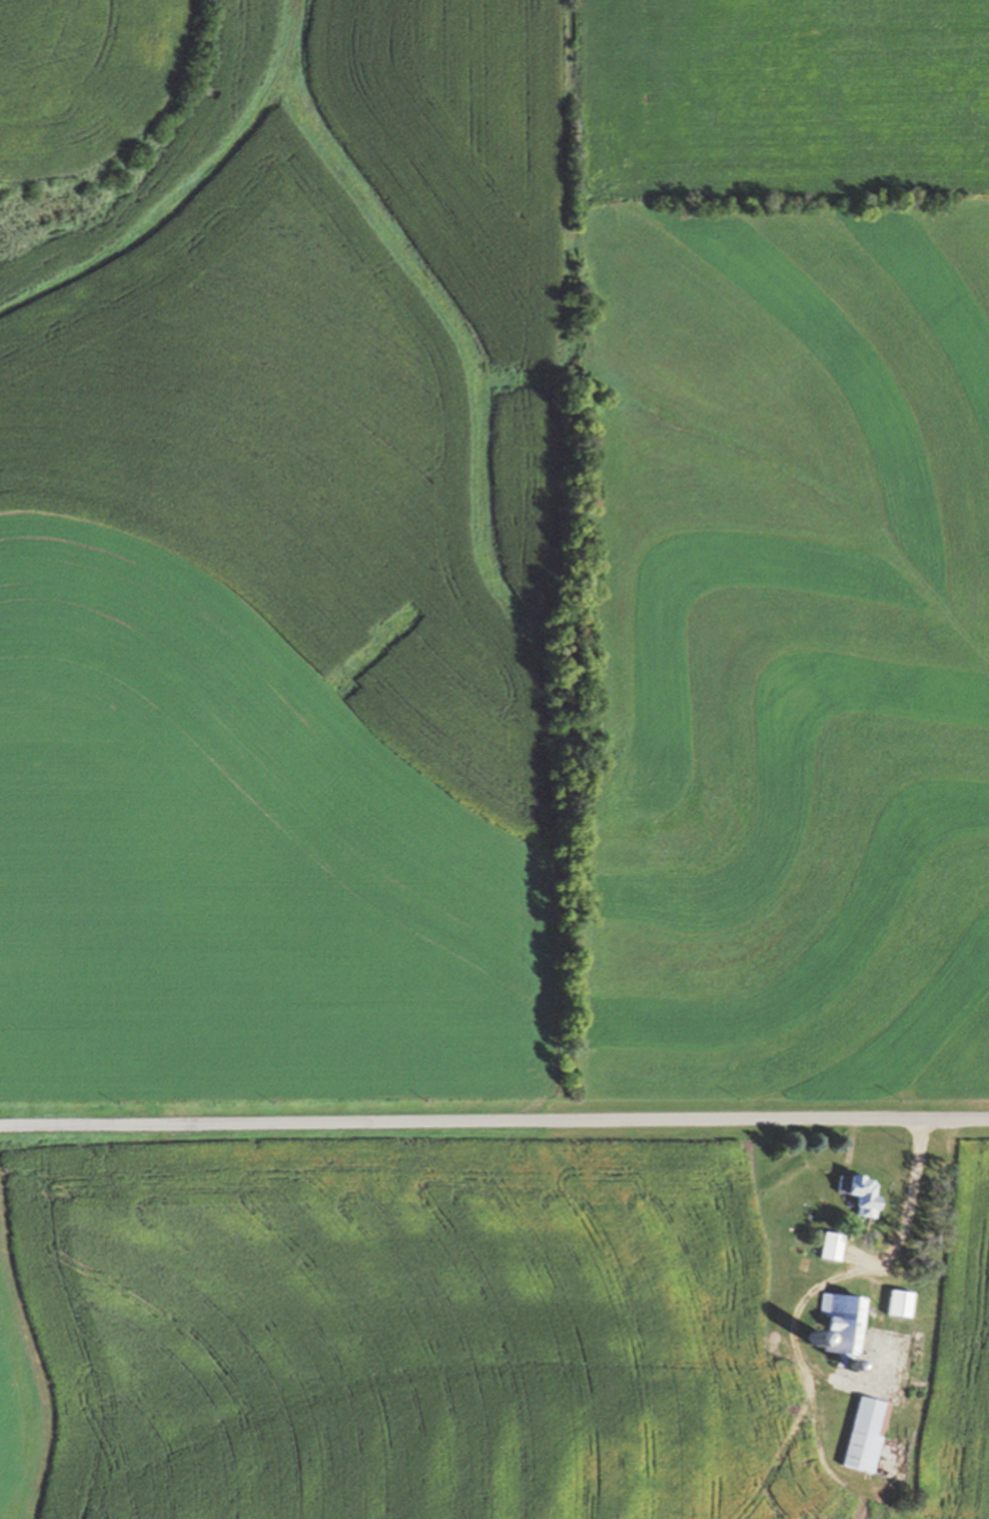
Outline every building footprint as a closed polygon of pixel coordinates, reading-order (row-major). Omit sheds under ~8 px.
[(838,1172),(849,1173),(849,1171),(861,1172),(860,1177),(874,1179),(872,1194),(877,1194),(874,1216),(855,1213),(856,1204),(854,1204),(855,1194),(836,1191),(838,1172)] [(822,1229),(841,1233),(837,1260),(817,1256),(822,1229)] [(888,1286),(910,1290),(907,1316),(884,1313),(888,1286)] [(821,1348),(825,1313),(818,1312),(821,1289),(861,1295),(860,1306),(871,1307),(869,1320),(858,1318),(853,1353),(847,1353),(846,1365),(835,1363),(836,1355),(833,1355),(834,1350),(821,1348)] [(857,1394),(888,1402),(870,1473),(839,1465),(857,1394)]
